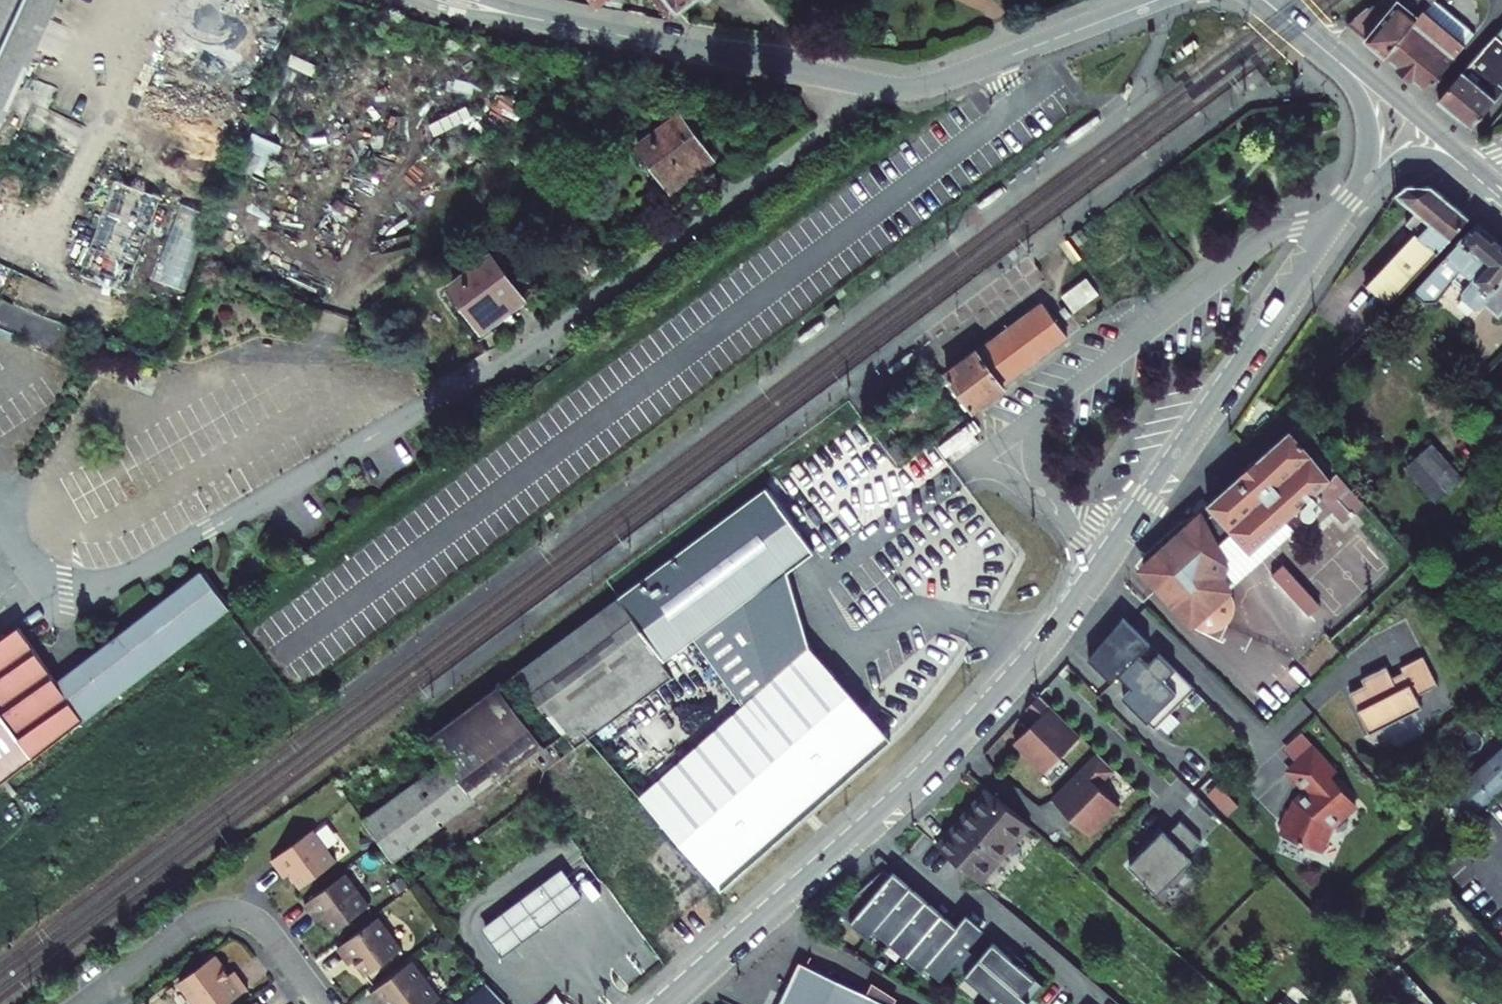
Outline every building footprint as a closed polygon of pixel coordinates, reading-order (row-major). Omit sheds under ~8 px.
[(63,0),(0,0),(0,154),(22,101),(63,0)] [(597,3),(626,8),(626,0),(595,0),(597,3)] [(688,18),(712,0),(675,0),(688,18)] [(1434,0),(1418,0),(1415,4),(1411,2),(1398,18),(1384,8),(1359,27),(1397,59),(1438,13),(1443,8),(1434,0)] [(1397,59),(1411,70),(1438,41),(1443,43),(1455,28),(1438,13),(1397,59)] [(1477,47),(1455,28),(1443,43),(1438,41),(1411,70),(1438,93),(1477,47)] [(1450,103),(1484,132),(1501,110),(1501,44),(1493,53),(1450,103)] [(722,158),(689,116),(645,149),(679,191),(722,158)] [(268,179),(277,143),(250,137),(241,172),(268,179)] [(1406,173),(1393,182),(1425,214),(1395,244),(1390,238),(1362,267),(1384,289),(1467,203),(1430,172),(1406,173)] [(113,181),(78,276),(124,293),(159,198),(113,181)] [(983,211),(1006,193),(1001,186),(978,204),(983,211)] [(177,204),(155,282),(182,290),(204,212),(177,204)] [(1501,300),(1501,231),(1480,212),(1414,280),(1426,292),(1447,270),(1458,271),(1466,279),(1463,282),(1464,287),(1476,297),(1482,295),(1485,293),(1498,304),(1501,300)] [(1084,226),(1074,233),(1081,242),(1090,235),(1084,226)] [(502,257),(460,289),(492,332),(535,299),(502,257)] [(1075,313),(1098,296),(1086,280),(1063,297),(1075,313)] [(76,331),(0,300),(0,330),(66,357),(76,331)] [(1071,338),(1044,305),(952,376),(979,413),(1011,390),(1009,387),(1040,362),(1071,338)] [(1289,509),(1333,465),(1289,421),(1209,499),(1216,506),(1236,525),(1253,544),(1289,509)] [(865,432),(841,450),(853,466),(826,487),(837,502),(859,485),(858,484),(888,462),(865,432)] [(1432,444),(1410,464),(1441,499),(1463,479),(1432,444)] [(1410,464),(1405,468),(1437,503),(1441,499),(1410,464)] [(1216,506),(1209,499),(1198,510),(1203,515),(1204,516),(1205,517),(1216,506)] [(1147,565),(1198,617),(1201,620),(1205,623),(1210,625),(1217,625),(1227,623),(1233,618),(1238,612),(1241,603),(1240,594),(1238,589),(1235,585),(1232,582),(1224,567),(1226,564),(1227,562),(1228,559),(1228,557),(1228,554),(1220,540),(1236,525),(1216,506),(1205,517),(1204,516),(1203,515),(1202,515),(1200,515),(1197,516),(1147,565)] [(1224,567),(1232,582),(1262,553),(1298,518),(1289,509),(1253,544),(1236,525),(1220,540),(1228,554),(1228,557),(1228,559),(1227,562),(1226,564),(1224,567)] [(457,768),(376,830),(389,848),(406,870),(545,764),(556,779),(683,683),(672,668),(731,623),(795,575),(797,574),(821,555),(790,513),(644,623),(629,603),(441,746),(457,768)] [(1289,558),(1278,569),(1316,608),(1327,597),(1289,558)] [(781,688),(822,652),(795,575),(731,623),(781,688)] [(98,723),(237,619),(207,580),(61,692),(23,637),(0,652),(0,796),(98,723)] [(1124,618),(1089,658),(1113,682),(1119,676),(1132,689),(1123,697),(1155,729),(1195,689),(1160,654),(1149,664),(1140,655),(1151,645),(1124,618)] [(781,688),(653,803),(734,892),(902,741),(895,733),(822,652),(781,688)] [(1364,685),(1349,693),(1369,733),(1422,707),(1416,696),(1438,685),(1423,656),(1400,667),(1403,672),(1392,678),(1387,667),(1361,679),(1364,685)] [(1036,770),(1073,734),(1032,691),(1018,706),(1029,717),(1006,739),(1036,770)] [(1464,820),(1501,785),(1501,744),(1443,798),(1464,820)] [(1105,766),(1091,752),(1045,797),(1079,832),(1111,802),(1090,780),(1105,766)] [(1310,752),(1287,772),(1306,792),(1294,803),(1291,816),(1287,815),(1281,831),(1285,833),(1282,840),(1317,853),(1327,827),(1352,804),(1327,776),(1330,774),(1310,752)] [(1217,784),(1206,795),(1228,818),(1240,806),(1217,784)] [(1018,822),(983,790),(961,815),(957,812),(931,842),(970,876),(1018,822)] [(1202,842),(1180,821),(1157,845),(1153,841),(1129,865),(1158,894),(1186,866),(1182,862),(1202,842)] [(346,868),(322,837),(282,867),(292,881),(297,877),(311,895),(346,868)] [(837,911),(850,922),(890,875),(884,870),(837,911)] [(907,890),(910,886),(893,872),(890,875),(907,890)] [(907,890),(890,875),(850,922),(868,937),(874,930),(873,929),(907,890)] [(575,879),(554,894),(572,919),(592,903),(575,879)] [(380,912),(356,881),(317,910),(326,923),(330,920),(345,939),(380,912)] [(907,890),(923,903),(926,900),(910,886),(907,890)] [(923,903),(907,890),(873,929),(874,930),(889,943),(923,903)] [(572,919),(554,894),(538,908),(555,932),(572,919)] [(923,903),(938,917),(941,913),(926,900),(923,903)] [(889,943),(905,956),(938,917),(923,903),(889,943)] [(517,960),(555,932),(538,908),(499,937),(517,960)] [(938,917),(954,930),(958,926),(941,913),(938,917)] [(965,918),(982,932),(985,929),(968,914),(965,918)] [(954,930),(938,917),(905,956),(922,970),(925,966),(925,965),(954,930)] [(925,966),(942,979),(953,966),(968,949),(982,932),(965,918),(958,926),(954,930),(925,965),(925,966)] [(364,963),(378,981),(414,954),(390,924),(351,954),(360,966),(364,963)] [(1036,979),(993,942),(979,959),(1022,995),(1023,995),(1036,979)] [(953,966),(965,975),(979,959),(968,949),(953,966)] [(1315,962),(1357,1003),(1373,1003),(1374,1003),(1325,953),(1315,962)] [(998,1003),(1021,1003),(1026,998),(1023,995),(1022,995),(979,959),(965,975),(998,1003)] [(206,1003),(250,1003),(263,994),(254,981),(247,986),(228,961),(194,987),(206,1003)] [(781,1003),(885,1003),(800,963),(781,1003)] [(383,996),(389,1003),(448,1003),(450,1002),(423,965),(383,996)] [(1380,982),(1401,1003),(1434,1003),(1399,966),(1380,982)] [(1026,998),(1030,1001),(1044,985),(1036,979),(1023,995),(1026,998)] [(487,983),(465,1003),(508,1003),(487,983)] [(547,1003),(570,1003),(559,993),(547,1003)]
